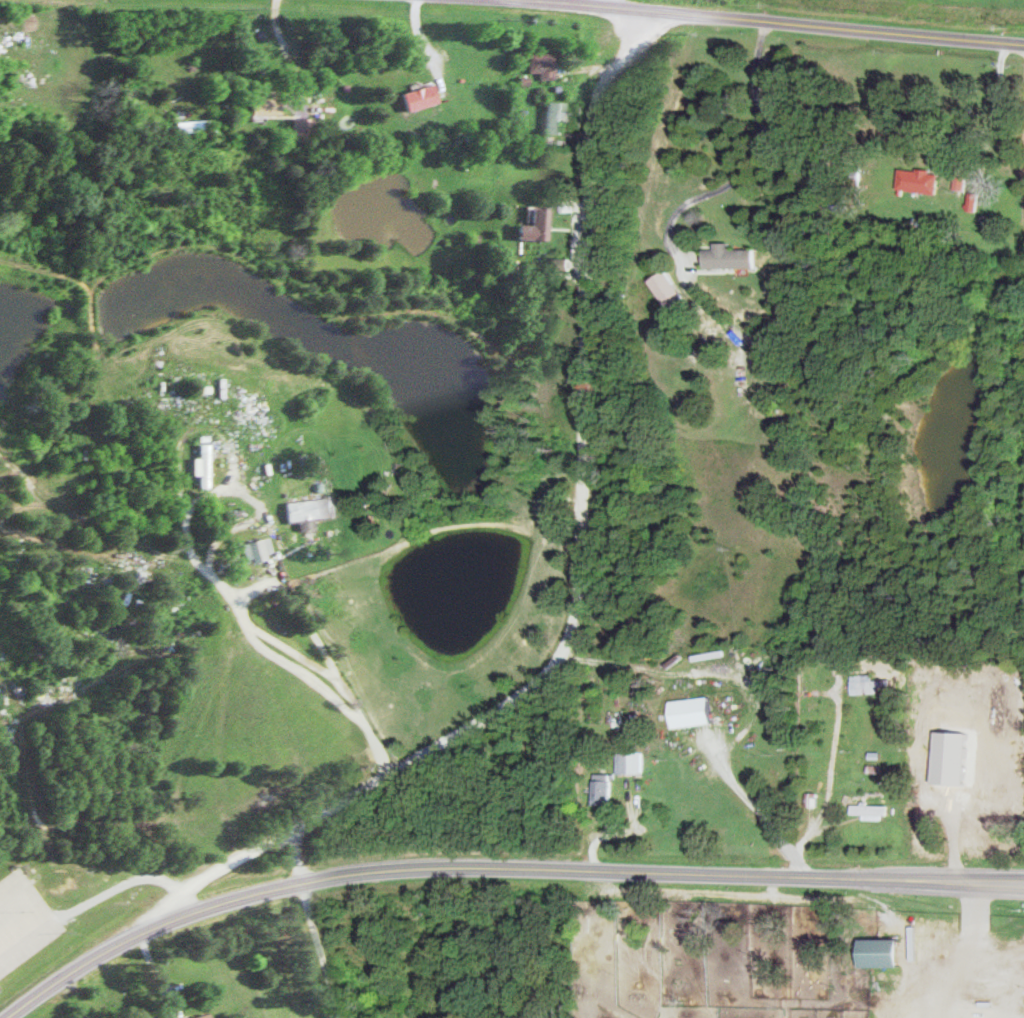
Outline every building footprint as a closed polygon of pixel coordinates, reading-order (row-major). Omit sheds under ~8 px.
[(544,71),(544,78),(559,79),(560,53),(533,52),(533,71),(544,71)] [(415,110),(445,101),(440,83),(409,92),(415,110)] [(257,114),(285,113),(284,89),(256,90),(257,114)] [(569,134),(570,101),(552,101),(551,133),(569,134)] [(298,117),(298,137),(317,137),(318,117),(298,117)] [(182,133),(215,129),(214,118),(181,122),(182,133)] [(906,168),(904,189),(945,194),(947,173),(906,168)] [(961,189),(972,190),(973,176),(962,176),(961,189)] [(524,238),(555,239),(557,208),(538,208),(537,224),(525,223),(524,238)] [(737,243),(721,243),(722,249),(710,250),(711,269),(761,268),(761,249),(737,250),(737,243)] [(657,282),(674,309),(690,298),(673,271),(657,282)] [(215,443),(205,443),(206,457),(199,457),(200,475),(206,475),(206,488),(216,487),(215,443)] [(295,524),(304,522),(305,530),(319,528),(318,517),(344,514),(342,496),(292,502),(295,524)] [(270,553),(278,551),(274,537),(248,543),(254,563),(272,559),(270,553)] [(860,695),(875,694),(887,694),(887,687),(900,686),(900,680),(881,680),(881,674),(859,675),(860,695)] [(681,728),(720,724),(718,697),(678,701),(681,728)] [(624,774),(651,773),(650,752),(623,753),(624,774)] [(600,806),(618,806),(619,774),(601,774),(600,806)] [(860,814),(872,815),(872,820),(895,820),(895,805),(869,804),(868,805),(860,805),(860,814)] [(906,939),(867,940),(868,968),(907,967),(906,939)]
